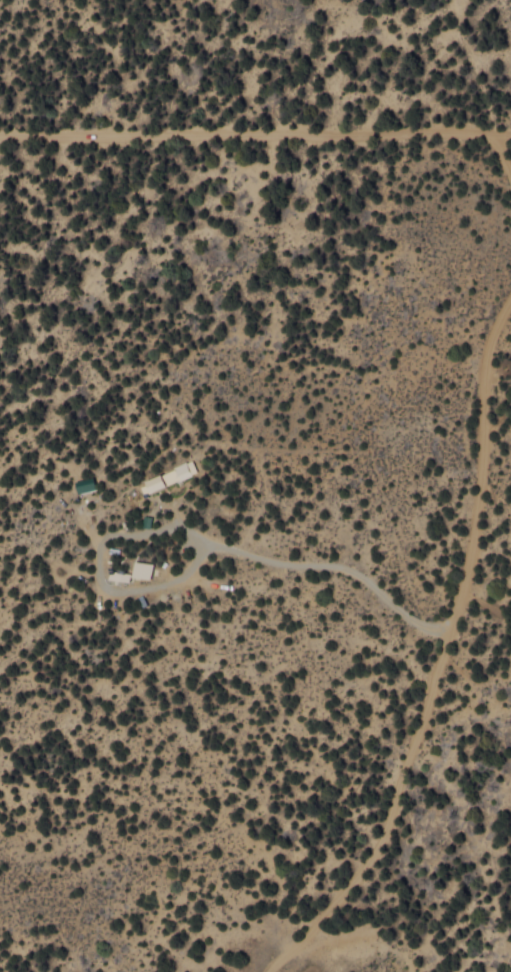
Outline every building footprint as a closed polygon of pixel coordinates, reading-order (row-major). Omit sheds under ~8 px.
[(155,492),(201,474),(196,461),(152,478),(155,487),(153,487),(155,492)] [(83,493),(101,488),(97,476),(80,481),(83,493)] [(138,577),(157,577),(157,562),(138,561),(138,577)] [(133,572),(113,572),(113,580),(133,580),(133,572)]
